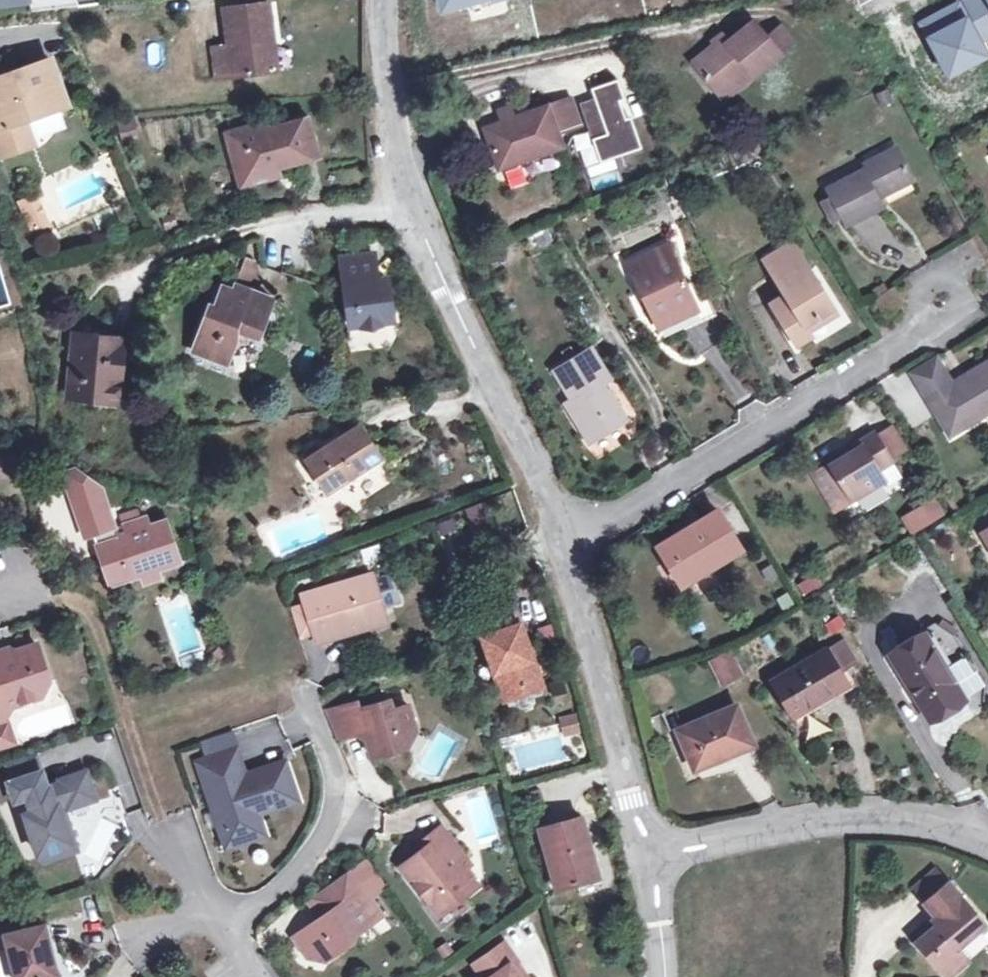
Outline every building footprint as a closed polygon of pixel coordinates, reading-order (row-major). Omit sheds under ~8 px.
[(275,41),(270,2),(225,8),(230,46),(215,48),(218,78),(270,72),(267,41),(275,41)] [(724,39),(693,63),(720,94),(749,71),(753,76),(779,55),(777,52),(767,40),(753,22),(727,43),(724,39)] [(781,28),(767,40),(777,52),(790,40),(781,28)] [(279,71),(275,41),(267,41),(270,72),(279,71)] [(0,78),(0,132),(8,153),(34,144),(25,118),(68,103),(52,60),(26,69),(25,65),(13,70),(14,73),(0,78)] [(617,81),(593,90),(596,99),(583,104),(603,160),(641,147),(617,81)] [(570,98),(548,105),(558,135),(580,126),(570,98)] [(501,121),(485,127),(499,168),(562,145),(558,135),(548,105),(513,117),(509,104),(497,109),(501,121)] [(267,121),(226,133),(238,173),(276,161),(278,167),(319,155),(309,118),(269,129),(267,121)] [(134,122),(121,125),(123,138),(137,136),(134,122)] [(869,167),(829,188),(847,223),(880,205),(874,193),(880,189),(882,194),(911,178),(896,148),(867,163),(869,167)] [(281,178),(278,167),(276,161),(238,173),(243,189),(281,178)] [(604,162),(588,166),(593,186),(610,182),(604,162)] [(18,205),(31,233),(48,224),(35,197),(18,205)] [(54,232),(34,238),(40,257),(60,251),(54,232)] [(764,260),(771,273),(800,256),(792,242),(764,260)] [(666,244),(627,263),(655,322),(694,304),(666,244)] [(378,279),(374,253),(340,258),(350,326),(394,320),(389,288),(387,278),(378,279)] [(242,256),(238,276),(254,279),(258,259),(242,256)] [(832,306),(800,256),(771,273),(785,294),(788,300),(775,309),(797,344),(811,335),(808,331),(803,324),(832,306)] [(210,306),(194,350),(227,362),(237,335),(232,330),(236,322),(244,325),(244,327),(245,330),(248,332),(258,336),(273,298),(237,285),(234,291),(224,287),(216,308),(210,306)] [(772,303),(775,309),(788,300),(785,294),(772,303)] [(697,310),(694,304),(655,322),(658,328),(697,310)] [(837,314),(832,306),(803,324),(808,331),(837,314)] [(125,337),(77,333),(70,397),(112,400),(114,383),(120,382),(125,337)] [(609,378),(590,348),(555,369),(573,399),(567,403),(590,442),(625,420),(607,389),(601,393),(597,386),(609,378)] [(911,373),(927,398),(950,384),(934,358),(911,373)] [(927,398),(948,434),(981,414),(979,411),(987,406),(987,361),(950,384),(927,398)] [(118,401),(120,382),(114,383),(112,400),(118,401)] [(887,424),(873,433),(888,458),(902,449),(887,424)] [(360,425),(308,459),(328,491),(381,457),(360,425)] [(843,454),(812,473),(834,509),(883,479),(885,485),(899,476),(890,460),(888,458),(873,433),(872,431),(840,450),(843,454)] [(0,455),(0,478),(14,477),(11,454),(0,455)] [(99,484),(82,470),(67,475),(75,502),(105,493),(102,484),(99,484)] [(105,493),(75,502),(83,525),(113,516),(105,493)] [(933,496),(899,517),(910,535),(944,515),(933,496)] [(678,533),(657,546),(680,583),(739,546),(716,510),(685,529),(689,535),(682,540),(678,533)] [(113,516),(83,525),(88,539),(101,535),(104,545),(97,558),(103,562),(112,587),(134,581),(131,575),(156,568),(158,573),(176,567),(170,547),(176,545),(168,524),(152,529),(149,521),(118,530),(113,516)] [(176,545),(170,547),(176,567),(182,566),(176,545)] [(131,575),(134,581),(143,578),(146,586),(160,582),(158,573),(156,568),(131,575)] [(376,578),(306,597),(309,608),(318,636),(321,646),(364,632),(362,626),(388,619),(376,578)] [(309,608),(294,612),(302,640),(318,636),(309,608)] [(514,609),(479,621),(484,636),(482,637),(501,692),(504,691),(538,680),(541,679),(522,623),(519,624),(514,609)] [(390,626),(388,619),(362,626),(364,632),(390,626)] [(923,634),(891,654),(929,717),(962,697),(969,707),(978,701),(981,679),(974,669),(970,672),(962,659),(966,656),(954,636),(933,621),(926,627),(929,632),(924,635),(923,634)] [(0,653),(0,709),(1,708),(42,695),(49,682),(37,646),(6,655),(5,651),(0,653)] [(825,647),(771,679),(792,716),(814,703),(813,701),(845,681),(825,647)] [(729,651),(710,659),(721,683),(740,674),(729,651)] [(538,680),(504,691),(509,705),(518,701),(520,706),(524,708),(533,704),(535,700),(533,696),(542,692),(538,680)] [(360,705),(329,713),(340,742),(367,735),(375,760),(409,750),(418,734),(410,709),(394,713),(391,703),(361,711),(360,705)] [(734,704),(676,730),(693,767),(714,758),(713,755),(749,740),(734,704)] [(577,713),(559,716),(561,735),(580,732),(577,713)] [(0,721),(0,747),(16,742),(10,723),(6,724),(4,719),(0,721)] [(232,733),(205,742),(211,758),(237,749),(232,733)] [(199,761),(223,833),(261,820),(258,813),(299,800),(286,762),(255,772),(257,777),(248,780),(246,775),(237,749),(211,758),(199,761)] [(9,765),(14,781),(42,772),(37,756),(9,765)] [(40,854),(73,843),(60,804),(69,801),(71,806),(96,798),(87,771),(62,780),(63,783),(48,788),(42,772),(14,781),(20,798),(29,795),(34,812),(27,814),(40,854)] [(43,863),(80,850),(64,802),(60,804),(73,843),(40,854),(43,863)] [(581,815),(540,827),(558,887),(578,881),(599,875),(594,859),(581,815)] [(223,833),(227,846),(265,834),(261,820),(223,833)] [(422,854),(402,869),(430,904),(440,896),(450,908),(479,886),(466,870),(472,865),(443,827),(423,843),(427,849),(422,854)] [(427,849),(423,843),(417,848),(422,854),(427,849)] [(352,871),(371,899),(389,887),(370,859),(352,871)] [(931,869),(913,885),(924,899),(942,882),(931,869)] [(351,871),(311,899),(324,919),(294,939),(308,958),(327,962),(352,944),(355,937),(373,924),(360,906),(371,899),(351,871)] [(957,947),(983,923),(946,880),(942,882),(924,899),(922,901),(934,916),(930,919),(935,923),(913,940),(944,976),(946,976),(966,959),(957,947)] [(440,896),(430,904),(440,916),(450,908),(440,896)] [(360,906),(373,924),(383,917),(371,899),(360,906)] [(7,934),(19,976),(46,976),(59,974),(47,925),(7,934)] [(504,946),(475,967),(481,976),(517,976),(511,968),(516,964),(504,946)] [(516,964),(511,968),(517,976),(525,976),(516,964)]
